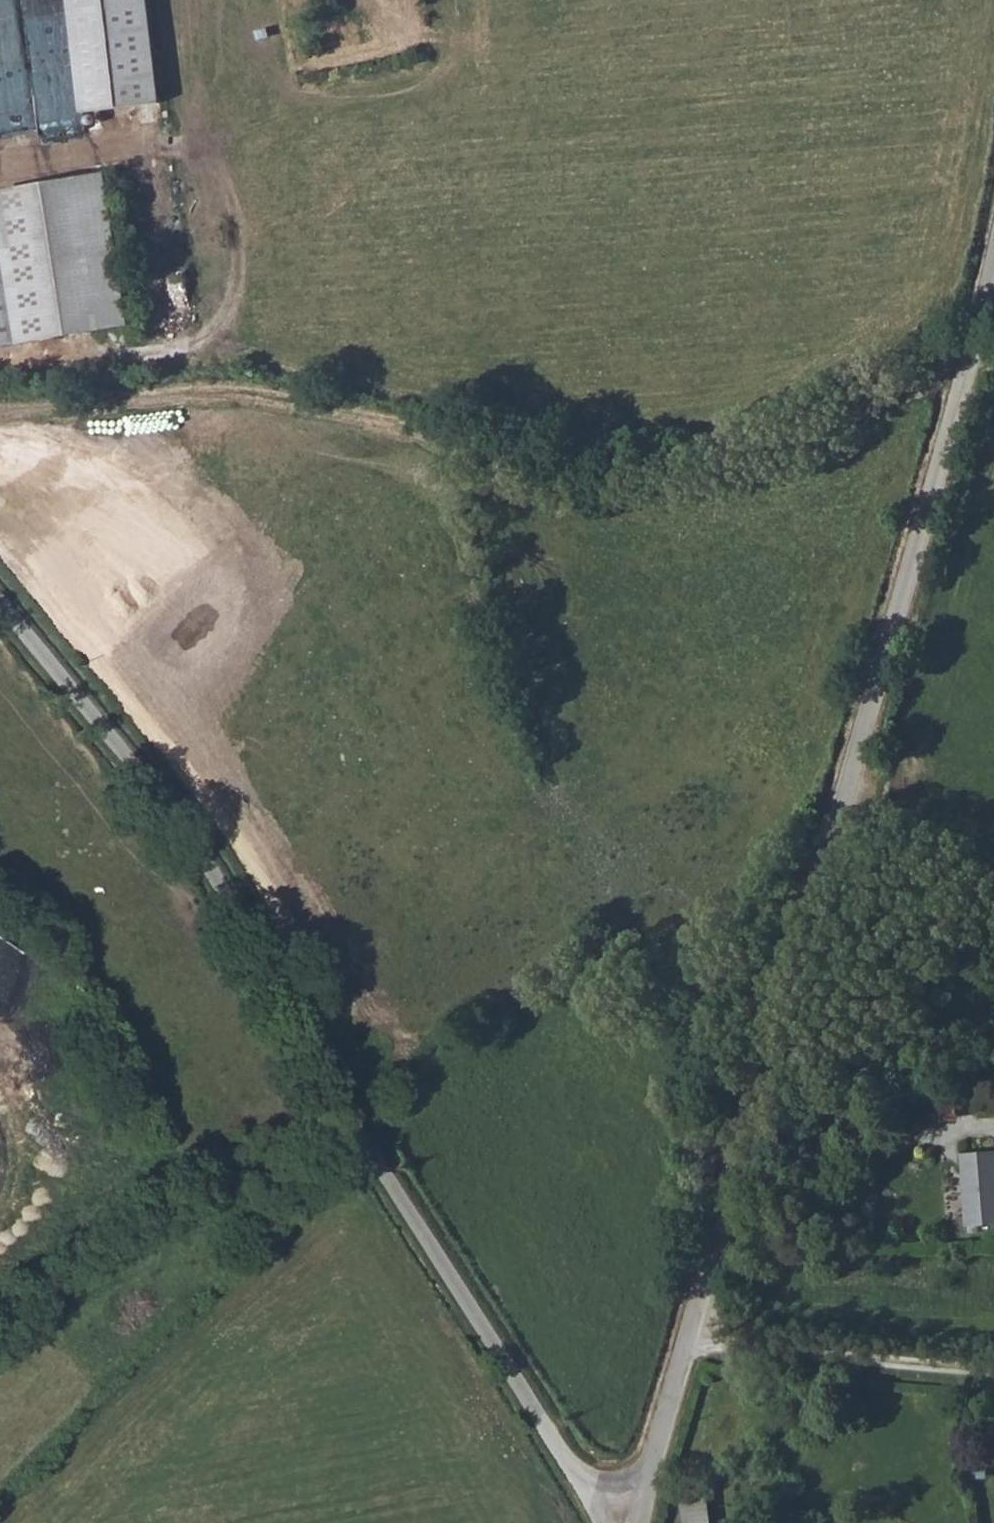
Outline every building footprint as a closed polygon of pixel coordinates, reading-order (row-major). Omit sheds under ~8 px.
[(163,101),(153,0),(69,0),(76,75),(36,79),(43,144),(90,139),(87,109),(163,101)] [(0,188),(0,340),(145,314),(119,167),(0,188)] [(23,945),(0,935),(0,995),(23,945)] [(979,1154),(976,1231),(993,1232),(993,1155),(979,1154)] [(703,1512),(703,1522),(726,1522),(725,1511),(703,1512)]
